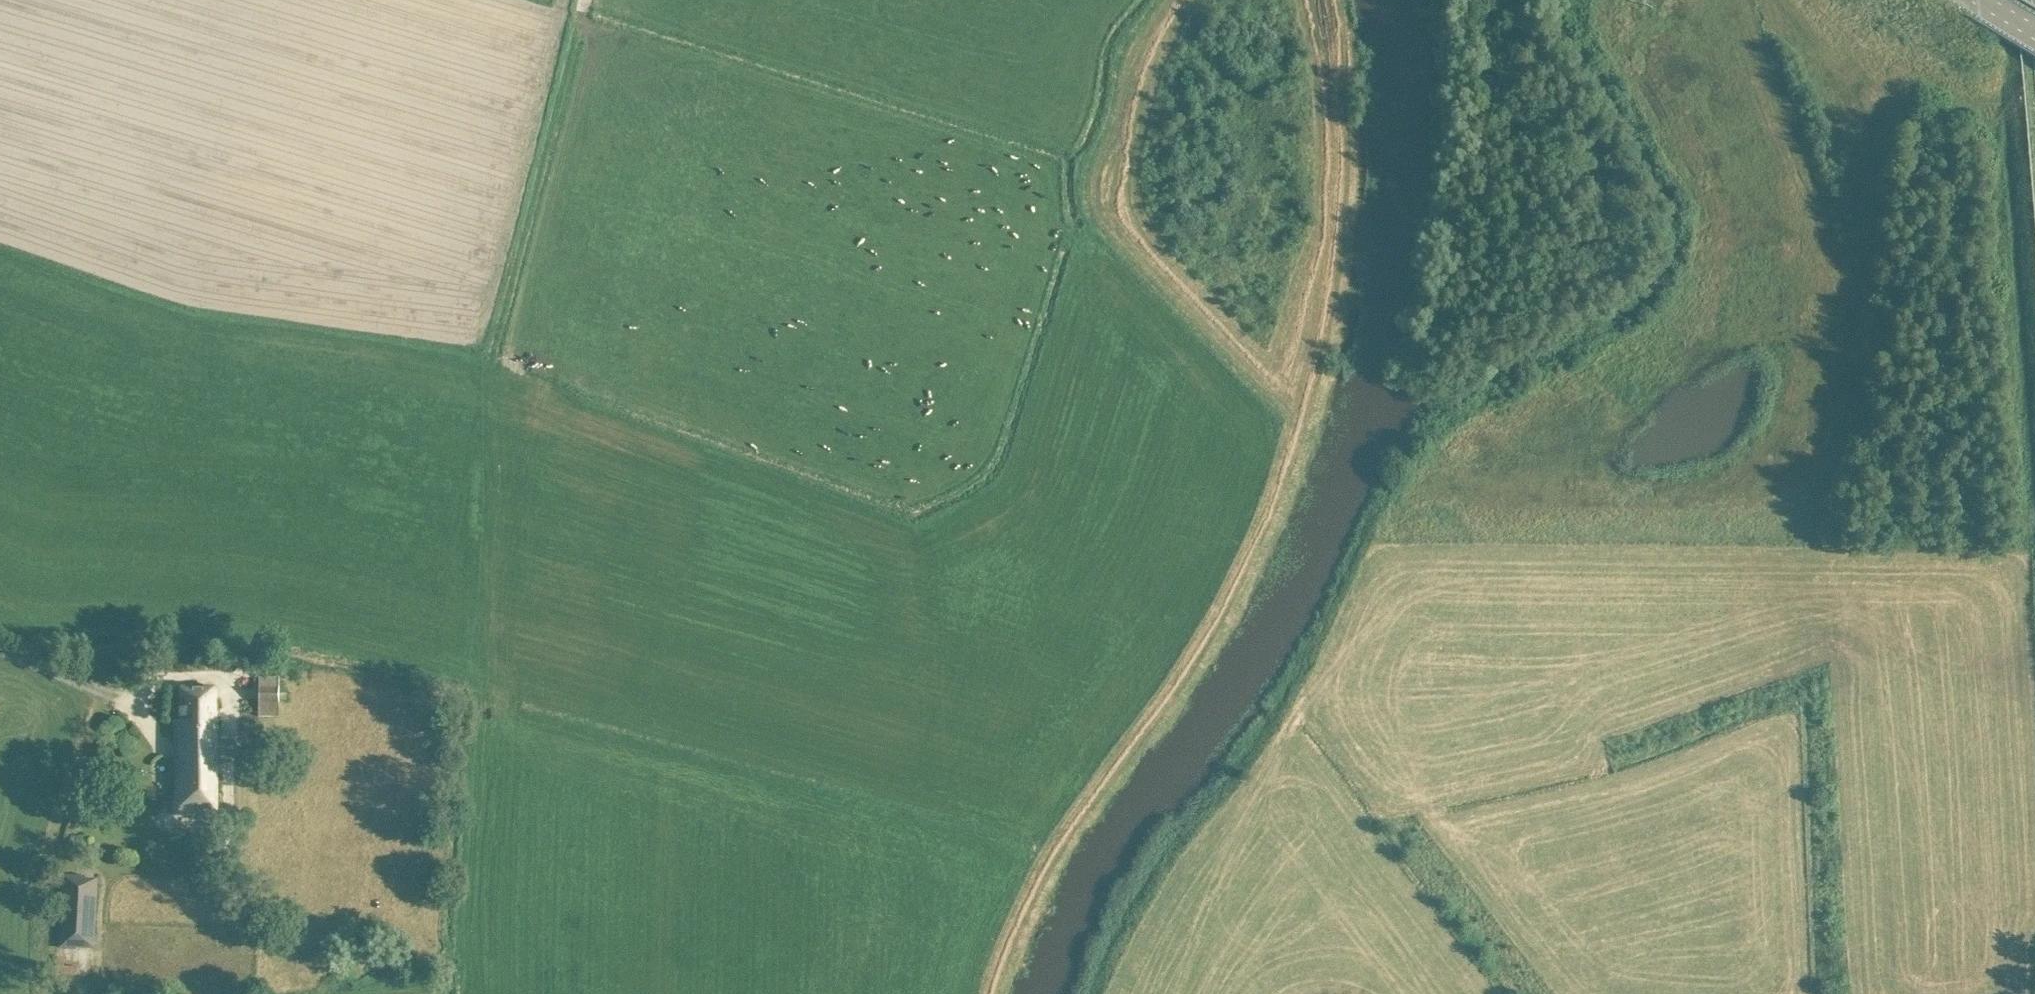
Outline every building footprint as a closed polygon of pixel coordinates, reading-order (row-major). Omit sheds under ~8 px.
[(259,687),(259,716),(279,716),(279,688),(279,686),(280,676),(260,676),(259,685),(259,687)] [(216,810),(216,687),(181,687),(181,721),(174,722),(175,811),(216,810)] [(63,876),(59,945),(94,946),(96,889),(97,877),(85,877),(63,876)]
